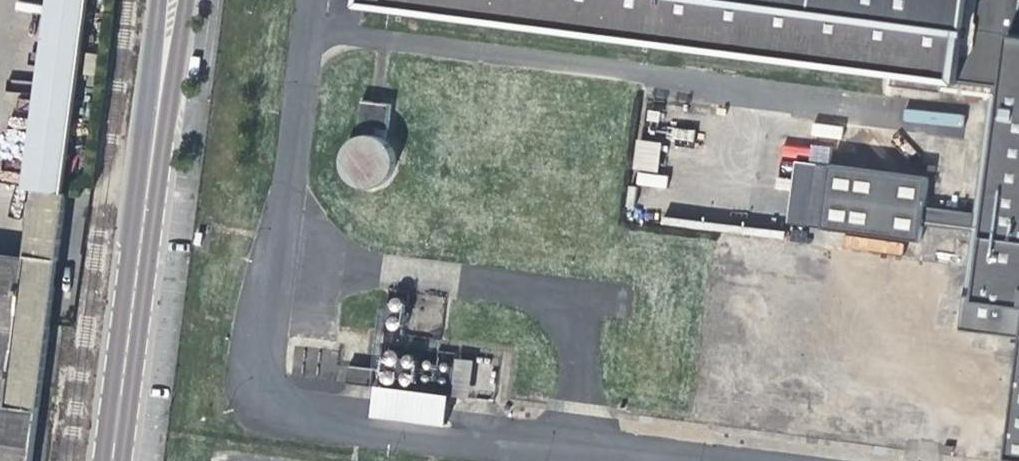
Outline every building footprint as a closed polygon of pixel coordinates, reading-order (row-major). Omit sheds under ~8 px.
[(91,0),(42,0),(20,181),(27,181),(63,185),(91,0)] [(350,6),(994,90),(974,214),(928,207),(926,225),(972,230),(957,329),(1016,338),(1002,460),(1012,460),(1018,460),(1018,0),(350,0),(350,6)] [(357,119),(384,122),(386,107),(359,104),(357,119)] [(336,171),(378,189),(397,146),(354,128),(336,171)] [(657,171),(661,143),(636,139),(631,167),(657,171)] [(828,228),(835,165),(797,160),(791,225),(828,228)] [(928,207),(931,175),(835,165),(828,228),(924,238),(926,225),(928,207)] [(666,187),(667,175),(639,171),(637,182),(666,187)] [(45,322),(63,185),(27,181),(15,261),(0,259),(0,460),(27,460),(45,322)] [(455,357),(450,394),(467,397),(472,360),(455,357)] [(473,357),(471,392),(492,393),(494,358),(473,357)] [(365,364),(340,361),(337,383),(362,386),(365,364)] [(440,396),(368,386),(365,416),(437,425),(440,396)]
